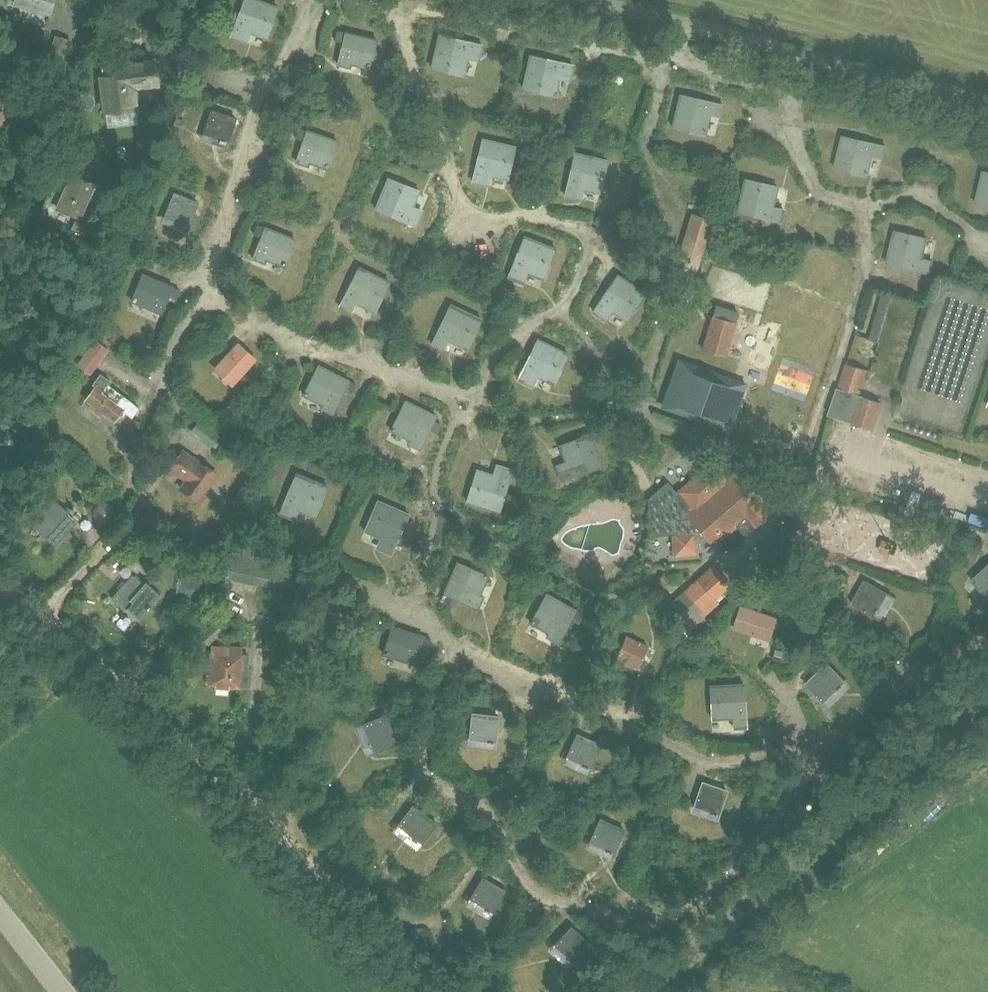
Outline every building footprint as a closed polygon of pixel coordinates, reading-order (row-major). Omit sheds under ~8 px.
[(14,2),(50,12),(53,0),(15,0),(14,2)] [(243,40),(246,31),(266,38),(277,6),(260,0),(244,0),(231,36),(243,40)] [(377,39),(346,32),(338,64),(350,67),(351,63),(370,68),(377,39)] [(439,34),(432,67),(464,74),(469,54),(479,56),(482,45),(439,34)] [(560,74),(570,76),(573,64),(530,55),(523,87),(555,94),(560,74)] [(104,118),(134,115),(130,87),(144,85),(144,84),(155,83),(152,59),(138,60),(138,58),(128,59),(129,61),(115,63),(115,65),(99,67),(100,76),(99,76),(104,118)] [(0,87),(0,124),(4,126),(20,91),(2,82),(0,87)] [(705,134),(710,113),(720,116),(723,104),(680,93),(672,126),(705,134)] [(225,141),(227,142),(235,118),(212,110),(203,134),(220,140),(219,141),(225,143),(225,141)] [(337,141),(307,130),(296,161),(308,165),(309,162),(327,168),(337,141)] [(886,145),(843,135),(835,168),(868,176),(873,155),(883,157),(886,145)] [(515,145),(482,138),(473,181),(485,184),(487,173),(507,178),(515,145)] [(579,187),(600,192),(607,159),(575,152),(565,195),(577,198),(579,187)] [(984,171),(976,203),(987,206),(987,172),(984,171)] [(93,183),(72,173),(63,193),(65,195),(59,209),(78,217),(93,183)] [(388,178),(376,208),(416,225),(421,214),(411,210),(419,190),(388,178)] [(745,178),(737,211),(780,221),(783,209),(773,207),(777,186),(745,178)] [(186,225),(188,226),(198,202),(174,193),(165,217),(181,223),(181,224),(185,226),(186,225)] [(284,266),(295,239),(265,227),(253,258),(265,262),(266,259),(284,266)] [(930,273),(933,261),(922,258),(927,238),(895,230),(887,262),(930,273)] [(524,235),(508,276),(520,281),(524,271),(543,279),(555,247),(524,235)] [(683,244),(676,267),(695,273),(702,250),(683,244)] [(389,281),(359,267),(340,306),(351,311),(355,302),(374,311),(389,281)] [(143,273),(132,300),(161,313),(168,296),(176,299),(180,289),(172,286),(143,273)] [(618,273),(593,310),(603,317),(609,308),(627,320),(645,292),(618,273)] [(906,406),(940,417),(944,406),(967,413),(987,347),(987,306),(942,291),(906,406)] [(448,339),(467,348),(481,318),(451,304),(432,343),(443,349),(448,339)] [(713,315),(703,349),(725,356),(735,322),(713,315)] [(568,353),(538,339),(519,378),(530,384),(534,374),(553,383),(568,353)] [(78,363),(90,373),(108,350),(96,341),(78,363)] [(254,358),(239,343),(231,351),(230,351),(229,353),(230,353),(220,365),(229,373),(228,374),(235,380),(241,373),(241,372),(254,358)] [(680,360),(664,406),(684,413),(729,429),(745,384),(713,372),(680,360)] [(863,377),(865,370),(847,364),(840,388),(858,393),(860,389),(857,388),(860,377),(863,377)] [(349,380),(319,365),(304,394),(322,404),(320,407),(332,413),(349,380)] [(783,389),(816,403),(824,383),(792,369),(783,389)] [(131,417),(139,407),(108,384),(110,381),(100,373),(93,383),(95,385),(85,399),(113,420),(122,410),(131,417)] [(838,388),(830,413),(854,421),(855,419),(873,425),(881,402),(862,396),(862,395),(838,388)] [(436,415),(406,400),(387,440),(398,445),(402,436),(421,445),(436,415)] [(199,420),(192,430),(211,445),(218,435),(199,420)] [(603,465),(591,433),(560,445),(567,465),(557,468),(562,480),(603,465)] [(183,490),(184,494),(191,499),(195,498),(197,500),(215,474),(182,451),(170,468),(187,479),(180,488),(183,490)] [(694,551),(705,550),(745,516),(753,525),(770,510),(761,501),(763,500),(738,471),(726,482),(711,464),(680,491),(696,508),(688,515),(675,516),(676,517),(677,534),(674,534),(674,535),(676,553),(694,551)] [(466,502),(498,512),(511,470),(499,466),(496,477),(476,470),(466,502)] [(280,513),(291,518),(295,508),(314,516),(327,486),(297,473),(280,513)] [(975,473),(973,488),(984,490),(986,474),(975,473)] [(36,539),(41,533),(55,545),(75,523),(65,514),(67,511),(52,497),(25,528),(36,539)] [(378,500),(365,531),(384,539),(380,549),(391,554),(409,513),(378,500)] [(457,562),(444,593),(478,608),(483,596),(480,594),(488,575),(457,562)] [(987,610),(987,565),(972,580),(986,595),(978,602),(987,611),(987,610)] [(725,586),(711,569),(685,592),(704,614),(717,602),(713,597),(725,586)] [(133,575),(113,597),(126,609),(121,615),(133,626),(161,595),(146,581),(143,584),(133,575)] [(184,590),(190,596),(199,593),(201,584),(194,578),(185,581),(184,590)] [(877,614),(888,593),(889,593),(865,580),(852,603),(874,615),(875,613),(877,614)] [(547,636),(558,642),(576,610),(547,593),(531,622),(549,632),(547,636)] [(768,638),(771,628),(775,617),(740,606),(733,627),(768,638)] [(208,644),(223,630),(214,621),(200,635),(208,644)] [(393,626),(384,654),(414,663),(423,635),(393,626)] [(615,659),(637,669),(648,645),(626,635),(615,659)] [(212,646),(210,684),(215,684),(215,687),(228,688),(229,685),(238,686),(250,687),(251,671),(248,670),(249,656),(241,655),(242,648),(227,647),(212,646)] [(846,681),(828,663),(806,683),(824,702),(838,688),(839,689),(843,686),(842,685),(846,681)] [(743,683),(710,685),(712,718),(733,717),(734,728),(746,727),(743,683)] [(495,741),(498,716),(472,713),(470,738),(488,741),(488,742),(493,743),(493,741),(495,741)] [(373,752),(397,741),(386,714),(362,724),(369,742),(368,742),(370,747),(371,747),(373,752)] [(590,767),(601,744),(577,733),(567,757),(583,764),(582,765),(587,768),(588,766),(590,767)] [(727,790),(703,781),(694,806),(711,812),(711,813),(716,815),(716,813),(719,814),(727,790)] [(421,844),(437,823),(413,805),(397,826),(413,837),(412,839),(416,842),(417,841),(421,844)] [(613,852),(624,829),(601,818),(589,841),(606,849),(606,850),(610,853),(611,851),(613,852)] [(492,912),(505,890),(483,877),(470,899),(485,908),(484,909),(489,912),(490,911),(492,912)] [(573,963),(590,944),(571,926),(554,945),(567,957),(566,958),(570,962),(571,961),(573,963)]
